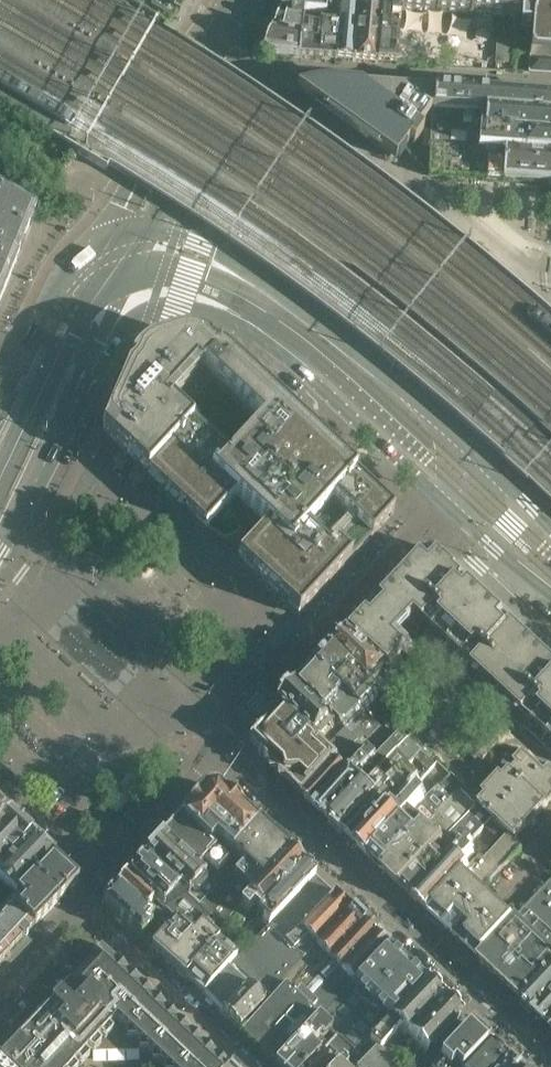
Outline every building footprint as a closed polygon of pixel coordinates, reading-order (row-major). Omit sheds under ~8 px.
[(138,0),(130,0),(128,4),(141,11),(145,4),(138,0)] [(187,0),(159,0),(180,12),(187,0)] [(340,3),(340,0),(285,0),(280,12),(317,14),(339,16),(339,10),(340,3)] [(400,10),(401,0),(381,0),(379,13),(375,64),(396,65),(400,10)] [(400,10),(521,18),(520,30),(531,31),(528,74),(550,76),(550,0),(401,0),(400,10)] [(353,62),(358,11),(339,10),(339,16),(335,61),(353,62)] [(375,64),(379,13),(358,11),(353,62),(375,64)] [(301,25),(302,14),(280,12),(271,32),(301,34),(301,25)] [(335,61),(339,16),(317,14),(316,26),(315,59),(335,61)] [(315,59),(316,26),(301,25),(301,34),(299,58),(315,59)] [(299,58),(301,34),(271,32),(262,54),(299,58)] [(339,186),(295,151),(311,132),(304,127),(230,220),(210,205),(213,198),(232,164),(227,160),(254,95),(258,98),(259,97),(272,106),(273,104),(248,88),(247,89),(200,200),(217,231),(227,237),(229,235),(275,267),(339,186)] [(419,129),(431,111),(434,94),(433,94),(344,88),(338,88),(329,88),(320,88),(311,90),(305,91),(299,92),(311,100),(308,104),(379,155),(382,151),(396,161),(410,142),(415,145),(424,132),(419,129)] [(493,96),(434,92),(434,94),(431,111),(550,119),(550,100),(493,96)] [(431,111),(430,148),(550,156),(550,119),(431,111)] [(430,148),(429,176),(550,184),(550,156),(430,148)] [(374,245),(409,201),(376,177),(364,167),(329,211),(374,245)] [(0,194),(0,228),(26,240),(35,216),(0,194)] [(424,284),(459,240),(415,206),(380,250),(424,284)] [(327,305),(374,245),(329,211),(281,272),(327,305)] [(26,240),(0,228),(0,256),(16,263),(26,240)] [(454,351),(509,281),(465,245),(411,314),(454,351)] [(378,343),(424,284),(380,250),(333,309),(378,343)] [(16,263),(0,256),(0,303),(16,263)] [(515,286),(460,356),(518,405),(518,404),(550,369),(550,317),(515,286)] [(454,351),(411,314),(384,348),(427,384),(454,351)] [(112,447),(113,447),(204,532),(205,532),(206,532),(207,532),(235,501),(265,528),(236,559),(235,559),(235,560),(236,561),(236,562),(297,618),(297,619),(298,619),(299,619),(300,618),(396,514),(396,513),(396,512),(396,511),(328,449),(327,448),(326,448),(325,448),(317,441),(316,440),(315,440),(314,441),(302,454),(295,448),(309,434),(309,433),(309,432),(309,431),(308,430),(243,370),(242,370),(242,369),(232,361),(210,344),(206,342),(203,340),(198,339),(195,338),(190,337),(186,337),(182,337),(178,337),(173,338),(156,344),(155,344),(154,345),(112,445),(112,446),(112,447)] [(518,405),(460,356),(433,389),(470,420),(468,422),(489,440),(489,439),(492,441),(520,410),(517,408),(520,405),(518,404),(518,405)] [(550,493),(550,452),(531,475),(530,475),(530,476),(531,477),(533,480),(550,495),(550,493)] [(101,498),(94,506),(106,514),(112,507),(101,498)] [(95,521),(89,528),(102,540),(108,533),(95,521)] [(118,542),(109,551),(122,563),(131,554),(118,542)] [(515,625),(517,623),(509,616),(507,618),(474,587),(475,585),(468,578),(466,579),(458,572),(460,570),(442,553),(432,564),(424,556),(371,613),(391,633),(396,628),(401,633),(422,611),(437,625),(426,637),(460,668),(471,656),(487,671),(476,683),(510,714),(521,702),(536,717),(525,729),(550,752),(550,658),(515,625)] [(401,633),(396,628),(391,633),(371,613),(354,632),(388,665),(389,664),(392,667),(404,654),(415,664),(424,654),(401,633)] [(407,684),(388,665),(354,632),(353,632),(337,650),(382,694),(391,702),(407,684)] [(382,694),(337,650),(336,650),(320,668),(357,704),(367,713),(382,694)] [(357,704),(320,668),(319,669),(302,687),(340,723),(357,704)] [(340,723),(302,687),(284,706),(319,738),(325,731),(336,741),(346,730),(340,723)] [(306,798),(358,742),(346,730),(336,741),(329,748),(319,738),(284,706),(257,734),(257,735),(249,744),(259,753),(258,754),(291,784),(293,786),(298,790),(300,792),(306,798)] [(368,738),(380,726),(369,716),(357,728),(368,738)] [(479,763),(501,740),(492,732),(470,755),(479,763)] [(423,751),(410,739),(399,750),(412,763),(416,759),(423,751)] [(319,810),(370,755),(358,742),(306,798),(319,810)] [(436,764),(423,751),(416,759),(429,772),(436,764)] [(540,766),(524,751),(514,762),(518,765),(513,771),(549,804),(550,802),(550,785),(549,782),(550,780),(550,777),(540,766)] [(332,822),(367,785),(360,778),(379,758),(373,752),(370,755),(319,810),(332,822)] [(393,811),(387,805),(394,797),(400,803),(421,780),(408,768),(390,786),(345,835),(359,848),(393,811)] [(537,817),(549,804),(513,771),(505,779),(501,775),(483,795),(487,798),(480,807),(493,819),(505,830),(509,834),(515,840),(528,827),(532,830),(540,821),(537,817)] [(345,835),(390,786),(377,774),(367,785),(332,822),(345,835)] [(386,873),(452,801),(454,799),(463,789),(449,776),(429,798),(372,860),(386,873)] [(226,863),(258,825),(217,789),(207,789),(180,819),(181,819),(226,863)] [(372,860),(429,798),(423,792),(400,817),(393,811),(359,848),(372,860)] [(404,890),(470,817),(480,807),(475,802),(465,813),(452,801),(386,873),(404,890)] [(416,901),(464,850),(458,842),(460,837),(466,831),(474,838),(486,826),(493,819),(480,807),(470,817),(404,890),(416,901)] [(9,817),(0,808),(0,826),(9,817)] [(32,838),(9,817),(0,826),(0,869),(32,838)] [(226,863),(181,819),(163,839),(199,872),(205,865),(217,876),(227,864),(226,863)] [(505,830),(493,819),(486,826),(498,838),(505,830)] [(236,914),(290,854),(258,825),(226,863),(227,864),(217,876),(211,884),(217,890),(201,908),(211,917),(222,928),(223,928),(236,914)] [(432,911),(429,913),(431,915),(449,931),(455,937),(455,936),(456,938),(457,938),(480,960),(479,961),(481,963),(520,1000),(550,967),(550,884),(519,919),(519,918),(516,921),(483,890),(522,847),(515,840),(509,834),(485,860),(481,856),(465,874),(432,911)] [(54,858),(32,838),(0,869),(0,882),(17,897),(54,858)] [(211,884),(199,872),(163,839),(146,857),(200,909),(201,908),(217,890),(211,884)] [(432,911),(465,874),(458,868),(464,861),(467,861),(475,852),(471,849),(475,845),(472,841),(464,850),(416,901),(429,913),(432,911)] [(268,903),(303,866),(290,854),(236,914),(242,919),(255,904),(261,911),(268,903)] [(222,928),(211,917),(201,908),(200,909),(146,857),(129,875),(129,876),(176,918),(179,921),(170,930),(171,931),(152,949),(185,979),(203,960),(204,960),(208,957),(214,952),(219,956),(222,952),(233,941),(221,930),(222,928)] [(34,928),(78,881),(54,858),(17,897),(10,905),(34,928)] [(269,928),(316,878),(303,866),(268,903),(274,908),(262,921),(269,928)] [(176,918),(129,876),(118,887),(150,918),(158,911),(171,923),(176,918)] [(299,932),(333,894),(316,878),(269,928),(267,930),(274,937),(289,922),(297,930),(299,932)] [(150,918),(118,887),(103,903),(141,939),(148,945),(171,923),(158,911),(150,918)] [(304,988),(313,979),(364,922),(333,894),(299,932),(297,930),(283,946),(284,947),(266,966),(272,973),(260,986),(273,999),(243,1033),(276,1065),(320,1017),(327,1010),(322,1005),(326,1001),(314,989),(310,993),(304,988)] [(34,928),(10,905),(0,915),(0,964),(34,928)] [(272,973),(266,966),(284,947),(283,946),(297,930),(289,922),(274,937),(267,930),(260,937),(246,953),(243,951),(233,963),(224,973),(204,996),(222,1013),(247,987),(254,980),(260,986),(272,973)] [(328,987),(376,935),(364,922),(313,979),(325,991),(328,987)] [(246,953),(260,937),(248,926),(234,941),(243,951),(246,953)] [(347,994),(390,948),(376,935),(328,987),(331,990),(335,986),(345,996),(347,994)] [(233,963),(243,951),(234,941),(233,941),(222,952),(233,963)] [(89,1049),(109,1049),(109,1028),(116,1021),(127,1031),(127,1039),(135,1039),(139,1043),(139,1051),(148,1051),(152,1054),(152,1063),(160,1062),(164,1066),(225,1066),(153,1000),(154,999),(102,951),(102,952),(100,950),(95,954),(85,945),(74,957),(60,944),(19,987),(26,994),(3,1019),(0,1017),(0,1066),(73,1066),(89,1049)] [(372,1039),(426,981),(390,948),(347,994),(352,999),(356,995),(361,1000),(362,999),(363,999),(380,1015),(364,1032),(372,1039)] [(233,963),(222,952),(219,956),(214,952),(208,957),(224,973),(233,963)] [(204,996),(224,973),(208,957),(204,960),(203,960),(185,979),(204,996)] [(550,992),(550,967),(520,1000),(533,1011),(550,992)] [(409,1035),(444,998),(426,981),(372,1039),(371,1040),(378,1047),(380,1049),(401,1027),(409,1035)] [(240,1030),(263,1003),(247,987),(222,1013),(240,1030)] [(550,1021),(550,992),(533,1011),(547,1025),(550,1021)] [(428,1052),(463,1015),(444,998),(409,1035),(428,1052)] [(313,1047),(330,1028),(320,1017),(276,1065),(278,1066),(309,1066),(321,1054),(313,1047)] [(490,1042),(472,1024),(441,1059),(449,1066),(456,1066),(468,1066),(490,1042)] [(388,1057),(409,1035),(401,1027),(380,1049),(378,1047),(360,1066),(398,1066),(388,1057)] [(340,1062),(352,1048),(338,1036),(321,1054),(309,1066),(335,1066),(340,1062)] [(509,1059),(490,1042),(468,1066),(502,1066),(509,1059)] [(441,1059),(433,1066),(449,1066),(441,1059)]
